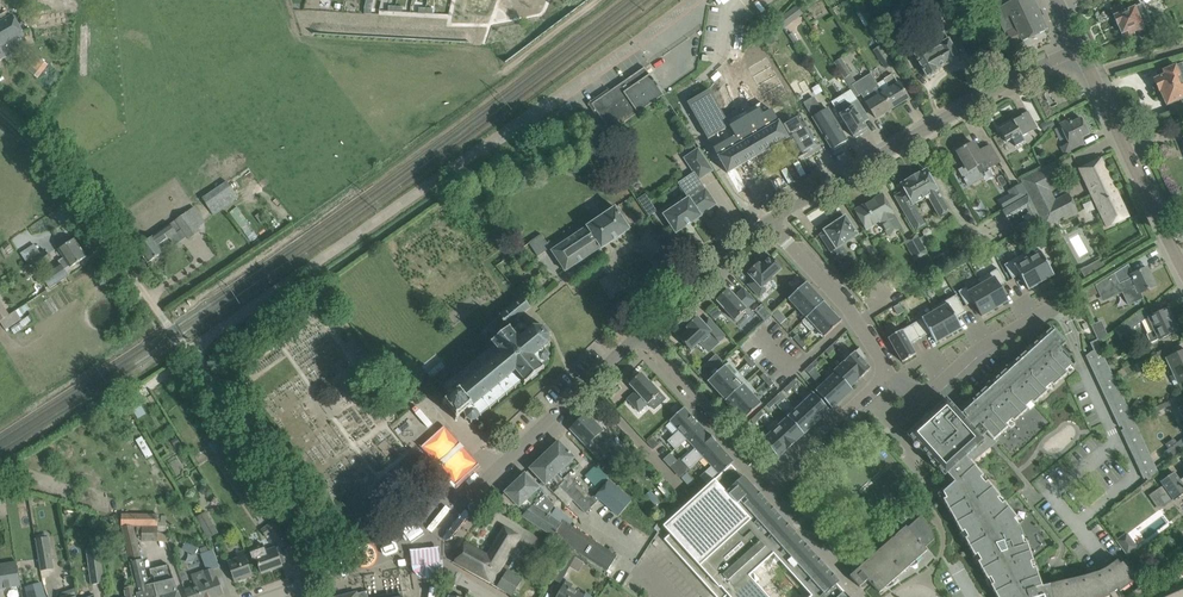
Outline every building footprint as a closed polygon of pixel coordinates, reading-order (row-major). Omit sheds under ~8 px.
[(969,22),(980,17),(977,11),(980,9),(976,0),(961,0),(959,1),(969,22)] [(984,15),(996,9),(992,0),(977,0),(984,15)] [(999,7),(1001,11),(995,13),(1004,32),(1006,32),(1012,46),(1044,32),(1030,0),(996,0),(1000,7),(999,7)] [(1111,10),(1123,37),(1143,27),(1142,26),(1151,22),(1143,3),(1124,11),(1121,5),(1111,10)] [(789,10),(777,19),(782,26),(794,17),(789,10)] [(32,16),(34,29),(67,24),(65,11),(32,16)] [(24,35),(13,15),(0,22),(0,48),(24,35)] [(924,49),(914,55),(926,76),(927,76),(930,77),(936,74),(937,70),(937,69),(940,68),(959,58),(949,40),(948,40),(937,20),(927,26),(936,42),(931,45),(930,43),(922,47),(924,49)] [(873,50),(886,69),(893,64),(880,45),(873,50)] [(28,70),(38,78),(47,65),(38,57),(28,70)] [(844,79),(851,74),(841,58),(834,62),(844,79)] [(1158,78),(1153,80),(1159,92),(1160,92),(1166,106),(1181,100),(1182,104),(1182,62),(1175,66),(1175,65),(1163,71),(1162,68),(1155,72),(1158,78)] [(663,96),(664,96),(644,67),(605,95),(603,93),(588,104),(595,115),(597,113),(598,115),(600,114),(602,117),(601,118),(611,132),(658,100),(663,96)] [(870,74),(852,85),(859,96),(861,94),(867,104),(876,118),(892,109),(882,94),(870,74)] [(890,89),(882,94),(892,109),(908,98),(899,84),(898,84),(892,75),(884,80),(890,89)] [(777,122),(778,122),(771,110),(762,115),(766,123),(763,124),(758,116),(742,124),(743,126),(733,132),(709,90),(687,103),(727,173),(787,139),(777,122)] [(663,96),(658,100),(664,109),(669,105),(663,96)] [(803,103),(832,150),(847,141),(826,108),(821,111),(813,97),(803,103)] [(845,100),(834,107),(853,137),(854,136),(856,138),(863,134),(862,131),(867,128),(863,122),(862,120),(863,116),(867,114),(857,99),(851,103),(846,102),(845,100)] [(1016,120),(999,129),(1007,142),(1012,139),(1016,147),(1025,142),(1022,137),(1038,128),(1028,111),(1022,115),(1024,119),(1021,121),(1019,119),(1016,120)] [(784,118),(778,122),(777,122),(787,139),(799,159),(808,154),(807,153),(818,147),(812,136),(807,128),(803,121),(795,126),(799,133),(796,134),(796,133),(794,135),(784,118)] [(1069,143),(1061,147),(1064,155),(1085,145),(1082,138),(1089,134),(1081,118),(1072,123),(1071,122),(1070,122),(1069,120),(1060,124),(1069,143)] [(1051,119),(1046,121),(1049,128),(1054,126),(1051,119)] [(1044,131),(1049,128),(1046,121),(1040,124),(1044,131)] [(963,148),(958,152),(965,164),(958,168),(968,186),(984,177),(982,173),(987,170),(1000,163),(990,145),(981,150),(982,152),(979,154),(973,143),(966,147),(965,146),(962,148),(963,148)] [(706,160),(701,153),(688,162),(692,169),(706,160)] [(1079,169),(1107,227),(1129,217),(1101,159),(1079,169)] [(1055,200),(1050,191),(1063,184),(1053,163),(1021,179),(1041,220),(1044,227),(1046,227),(1047,227),(1052,225),(1052,224),(1077,211),(1068,193),(1055,200)] [(895,196),(914,231),(925,225),(914,205),(927,197),(928,200),(929,199),(939,217),(949,211),(937,191),(938,190),(926,170),(901,184),(905,191),(895,196)] [(689,198),(663,215),(676,233),(701,216),(700,215),(716,204),(694,172),(679,183),(689,198)] [(211,193),(203,199),(209,208),(233,191),(227,182),(211,193)] [(866,230),(882,221),(890,235),(902,229),(882,195),(855,211),(866,230)] [(1027,196),(1011,206),(1002,211),(1016,234),(1040,220),(1028,196),(1027,196)] [(200,232),(197,228),(205,222),(193,207),(186,212),(137,248),(148,263),(164,252),(159,246),(182,229),(189,239),(200,232)] [(586,227),(586,228),(600,248),(601,249),(630,229),(615,208),(586,227)] [(825,232),(819,235),(832,255),(835,253),(839,260),(848,254),(842,245),(857,235),(845,217),(824,231),(825,232)] [(600,248),(586,228),(551,251),(565,272),(600,248)] [(528,243),(537,256),(550,248),(541,235),(528,243)] [(927,253),(919,239),(917,235),(904,242),(915,261),(927,254),(927,253)] [(927,253),(927,252),(930,251),(931,250),(930,248),(923,236),(919,239),(927,253)] [(861,242),(871,257),(878,253),(868,237),(861,242)] [(1034,244),(1038,252),(1027,258),(1041,282),(1054,275),(1048,265),(1058,259),(1046,238),(1034,244)] [(58,250),(64,258),(59,261),(60,263),(42,276),(50,287),(68,275),(65,271),(71,267),(86,257),(74,239),(58,250)] [(18,250),(22,259),(37,253),(33,244),(18,250)] [(25,261),(33,273),(52,260),(44,249),(25,261)] [(990,250),(976,258),(980,265),(994,257),(990,250)] [(1024,253),(1004,265),(1012,279),(1019,275),(1028,290),(1041,282),(1027,258),(1024,253)] [(761,266),(758,263),(748,273),(753,279),(747,285),(759,297),(766,291),(762,288),(772,278),(781,269),(771,257),(761,266)] [(1098,293),(1101,298),(1117,290),(1119,294),(1123,293),(1129,305),(1143,299),(1140,293),(1156,286),(1147,267),(1132,274),(1128,265),(1114,274),(1095,285),(1098,293)] [(978,280),(980,285),(994,309),(1008,301),(999,287),(1006,283),(998,268),(978,280)] [(789,299),(797,308),(815,292),(806,283),(789,299)] [(982,316),(994,309),(980,285),(969,292),(966,287),(958,291),(966,305),(973,301),(982,316)] [(1083,300),(1098,293),(1095,285),(1081,294),(1083,300)] [(724,309),(734,320),(755,301),(743,288),(737,294),(738,296),(736,298),(728,290),(716,300),(725,309),(724,309)] [(823,302),(815,292),(797,308),(806,318),(823,302)] [(933,308),(934,311),(948,336),(962,328),(956,318),(966,312),(956,295),(933,308)] [(480,416),(515,386),(522,380),(524,382),(524,385),(525,385),(526,383),(530,379),(532,380),(538,375),(537,373),(542,369),(544,370),(544,368),(542,368),(540,366),(548,360),(549,361),(550,359),(548,359),(549,355),(550,355),(550,353),(548,354),(546,351),(547,349),(545,349),(545,350),(542,350),(548,346),(550,347),(550,345),(548,344),(549,336),(551,336),(551,334),(549,335),(544,329),(545,327),(543,326),(542,328),(535,328),(534,325),(530,320),(524,325),(520,325),(520,323),(519,324),(516,320),(531,308),(522,297),(500,315),(486,327),(496,339),(492,342),(489,342),(488,345),(490,345),(492,348),(486,352),(485,351),(484,352),(485,353),(478,359),(477,358),(476,358),(477,360),(470,366),(469,364),(468,365),(469,367),(461,373),(460,372),(459,372),(460,374),(452,380),(451,379),(450,380),(451,381),(449,382),(447,381),(446,382),(448,384),(445,387),(443,387),(443,388),(445,389),(447,392),(445,394),(446,395),(448,393),(449,394),(448,397),(450,399),(447,402),(443,402),(443,405),(447,405),(446,406),(454,417),(455,417),(455,420),(458,420),(458,417),(463,413),(464,414),(465,413),(466,418),(465,419),(466,420),(467,419),(471,421),(471,423),(472,423),(472,421),(477,420),(478,421),(479,421),(478,419),(480,416)] [(15,312),(10,315),(0,301),(0,324),(5,332),(21,321),(15,312)] [(812,332),(816,328),(833,312),(823,302),(806,318),(802,321),(812,332)] [(904,312),(899,303),(894,306),(899,315),(904,312)] [(1149,317),(1149,318),(1155,330),(1147,334),(1146,335),(1150,342),(1152,343),(1177,331),(1167,309),(1149,317)] [(1144,310),(1117,329),(1123,337),(1149,318),(1149,317),(1144,310)] [(912,325),(920,339),(930,333),(936,343),(948,336),(934,311),(922,318),(922,319),(912,325)] [(824,337),(841,322),(833,312),(816,328),(824,337)] [(686,327),(689,330),(680,339),(690,350),(700,342),(701,342),(710,333),(719,342),(725,336),(709,318),(703,324),(697,317),(686,327)] [(910,344),(920,339),(912,325),(888,338),(902,362),(916,354),(910,344)] [(946,399),(907,434),(944,475),(947,473),(954,482),(942,493),(946,498),(943,500),(962,533),(964,531),(968,537),(965,539),(974,556),(977,555),(981,561),(978,562),(987,580),(990,578),(993,584),(991,586),(997,596),(1052,596),(1051,593),(1050,584),(1042,586),(1035,568),(1032,568),(1030,562),(1033,561),(1027,542),(1024,543),(1021,537),(1023,536),(1019,525),(1014,520),(1016,518),(1004,502),(1002,504),(997,499),(1000,497),(987,482),(985,484),(980,478),(983,476),(972,463),(997,443),(994,440),(1008,427),(1006,425),(1011,420),(1013,423),(1028,409),(1026,407),(1031,402),(1033,405),(1048,391),(1046,389),(1051,385),(1053,387),(1067,374),(1065,371),(1070,367),(1073,369),(1074,368),(1061,353),(1062,352),(1059,349),(1066,343),(1053,328),(1044,336),(1046,338),(1040,343),(1038,341),(1031,347),(1033,349),(1028,354),(1026,352),(1012,365),(1013,367),(1008,372),(1006,369),(992,383),(994,385),(989,390),(987,387),(972,401),(971,399),(962,408),(965,411),(960,415),(946,399)] [(797,343),(801,340),(796,335),(792,338),(797,343)] [(797,343),(802,349),(806,346),(801,340),(797,343)] [(1099,345),(1097,340),(1096,340),(1090,343),(1093,351),(1091,352),(1086,356),(1086,358),(1119,427),(1121,426),(1123,430),(1121,431),(1143,479),(1146,478),(1147,480),(1152,478),(1159,475),(1158,473),(1153,461),(1130,415),(1099,345)] [(830,346),(834,350),(839,345),(836,342),(830,346)] [(830,346),(825,351),(828,355),(834,350),(830,346)] [(844,362),(860,379),(870,369),(863,361),(866,358),(860,348),(855,352),(844,362)] [(1174,374),(1170,377),(1174,385),(1178,383),(1179,384),(1182,382),(1182,351),(1167,359),(1174,374)] [(1160,362),(1157,354),(1141,362),(1144,370),(1160,362)] [(743,358),(748,363),(751,360),(746,355),(743,358)] [(752,368),(756,365),(751,360),(748,363),(752,368)] [(437,375),(442,380),(451,372),(453,370),(449,366),(448,367),(443,361),(431,372),(435,377),(437,375)] [(813,369),(818,364),(815,361),(810,366),(813,369)] [(708,381),(717,391),(738,372),(729,362),(708,381)] [(860,379),(844,362),(835,371),(850,388),(860,379)] [(813,369),(810,366),(804,370),(808,374),(813,369)] [(824,381),(826,383),(841,399),(852,389),(850,388),(835,371),(824,381)] [(747,381),(738,372),(717,391),(726,401),(747,381)] [(639,412),(660,393),(650,382),(649,382),(641,373),(630,384),(638,393),(635,395),(634,393),(627,399),(639,412)] [(760,377),(765,382),(769,379),(764,374),(760,377)] [(172,376),(163,381),(167,387),(176,382),(172,376)] [(769,379),(765,382),(770,387),(773,384),(769,379)] [(796,384),(793,380),(788,385),(791,389),(796,384)] [(747,381),(726,401),(735,411),(752,395),(756,391),(747,381)] [(816,392),(831,409),(841,399),(826,383),(816,392)] [(783,390),(786,394),(791,389),(788,385),(783,390)] [(802,400),(804,402),(820,419),(830,411),(812,391),(802,400)] [(761,404),(752,395),(735,411),(743,420),(761,404)] [(781,399),(777,395),(772,400),(775,404),(781,399)] [(767,405),(770,408),(775,404),(772,400),(767,405)] [(1136,400),(1129,409),(1136,413),(1142,404),(1136,400)] [(1155,407),(1157,412),(1171,405),(1169,400),(1155,407)] [(145,413),(138,401),(131,406),(137,417),(145,413)] [(813,426),(820,419),(804,402),(796,409),(813,426)] [(684,407),(670,421),(679,431),(667,441),(675,450),(687,439),(701,426),(684,407)] [(786,415),(787,417),(803,435),(813,426),(796,409),(795,407),(786,415)] [(756,416),(759,419),(764,414),(761,411),(756,416)] [(608,452),(598,441),(606,434),(587,414),(571,429),(600,460),(608,452)] [(796,442),(803,435),(787,417),(780,424),(796,442)] [(767,429),(770,433),(787,450),(796,442),(780,424),(776,420),(767,429)] [(690,469),(703,457),(717,444),(716,442),(708,433),(701,426),(687,439),(695,448),(682,461),(690,469)] [(778,458),(787,450),(770,433),(762,441),(778,458)] [(653,436),(648,441),(655,449),(660,444),(653,436)] [(176,437),(171,441),(177,450),(182,447),(176,437)] [(1163,453),(1170,462),(1182,452),(1182,438),(1182,439),(1163,453)] [(574,458),(558,441),(544,455),(593,506),(599,500),(618,516),(619,515),(631,501),(609,481),(596,496),(591,498),(586,493),(587,493),(571,476),(574,473),(572,471),(579,464),(574,459),(574,458)] [(734,461),(717,444),(703,457),(712,466),(700,477),(708,486),(731,465),(734,461)] [(214,455),(221,465),(229,459),(222,449),(214,455)] [(142,452),(150,469),(155,467),(146,450),(142,452)] [(670,454),(664,459),(668,463),(673,458),(670,454)] [(544,455),(530,469),(545,485),(552,479),(585,513),(593,506),(544,455)] [(610,460),(602,467),(613,477),(620,470),(610,460)] [(731,465),(708,486),(697,495),(687,504),(663,526),(664,527),(670,534),(664,540),(716,596),(725,596),(728,595),(729,596),(768,596),(749,576),(774,553),(812,595),(810,596),(848,596),(844,593),(842,594),(835,586),(837,585),(840,582),(835,576),(797,535),(794,538),(784,527),(787,524),(753,486),(744,476),(742,478),(735,469),(731,465)] [(597,466),(592,472),(601,481),(607,475),(602,470),(597,466)] [(1179,481),(1173,472),(1160,482),(1167,492),(1159,498),(1164,505),(1171,500),(1172,501),(1182,494),(1182,478),(1179,481)] [(562,523),(548,514),(554,505),(544,495),(538,489),(539,488),(525,473),(505,493),(499,499),(510,511),(517,505),(525,514),(522,516),(596,565),(607,572),(617,556),(589,538),(563,521),(562,523)] [(687,473),(682,478),(689,486),(694,482),(687,473)] [(197,517),(209,538),(218,533),(206,512),(197,517)] [(121,514),(122,526),(157,526),(157,514),(121,514)] [(925,548),(934,539),(932,529),(921,516),(907,528),(906,526),(895,536),(897,539),(895,541),(893,538),(871,557),(873,560),(871,562),(869,559),(850,576),(859,587),(861,588),(863,588),(865,587),(866,584),(865,582),(868,580),(879,593),(886,587),(885,586),(896,577),(897,578),(910,566),(909,565),(919,556),(920,557),(927,551),(925,548)] [(277,547),(278,547),(285,542),(286,545),(288,544),(273,521),(262,529),(267,537),(271,535),(279,546),(277,547)] [(125,542),(138,596),(181,596),(180,591),(178,592),(168,564),(150,570),(152,578),(147,579),(142,559),(140,559),(136,539),(133,526),(122,526),(125,542)] [(137,534),(139,534),(139,538),(142,538),(142,541),(157,541),(157,527),(142,527),(137,527),(137,534)] [(454,562),(492,583),(520,537),(504,527),(487,555),(465,542),(454,562)] [(1115,540),(1127,556),(1137,548),(1126,533),(1115,540)] [(35,540),(37,552),(41,571),(53,569),(48,538),(35,540)] [(262,543),(249,548),(251,553),(253,561),(257,559),(262,573),(282,566),(279,559),(280,559),(281,559),(281,558),(282,558),(282,557),(283,556),(282,556),(282,555),(280,549),(276,551),(275,548),(266,551),(264,548),(262,543)] [(303,549),(306,558),(315,554),(312,546),(303,549)] [(205,571),(204,570),(191,575),(195,586),(186,590),(188,596),(215,596),(223,594),(217,578),(216,578),(213,570),(220,567),(213,550),(201,554),(207,571),(205,571)] [(227,561),(235,583),(253,576),(244,551),(236,553),(238,557),(227,561)] [(552,579),(559,583),(574,557),(567,553),(552,579)] [(1050,584),(1051,593),(1052,596),(1109,596),(1110,595),(1111,596),(1118,596),(1115,592),(1118,590),(1120,592),(1137,580),(1122,563),(1120,565),(1117,560),(1106,568),(1099,572),(1050,584)] [(88,563),(91,584),(105,582),(101,561),(88,563)] [(20,585),(16,562),(0,564),(0,589),(20,585)] [(497,586),(512,596),(522,580),(507,571),(497,586)] [(31,574),(23,577),(26,587),(34,585),(31,574)] [(563,585),(556,596),(590,596),(585,594),(584,596),(571,589),(573,584),(566,580),(563,585)] [(28,596),(48,596),(43,582),(34,585),(26,587),(25,587),(28,596)] [(132,587),(124,588),(126,596),(135,596),(132,587)] [(75,596),(77,596),(75,588),(57,594),(59,596),(75,596)]
